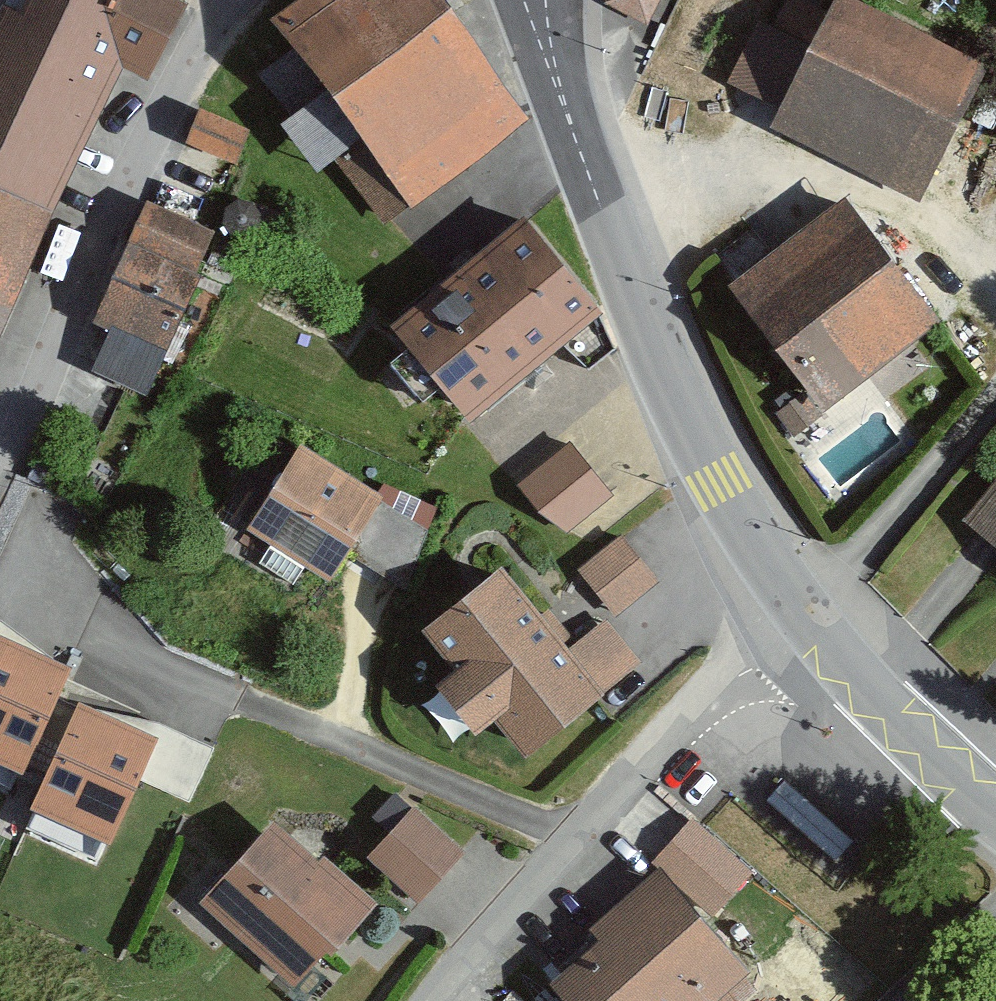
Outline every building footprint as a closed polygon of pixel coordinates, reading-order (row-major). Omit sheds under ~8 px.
[(183,0),(35,0),(27,18),(4,7),(0,14),(0,189),(54,214),(124,64),(148,75),(185,1),(183,0)] [(271,22),(324,92),(410,207),(527,119),(438,0),(301,0),(271,22)] [(603,4),(646,25),(659,0),(605,0),(603,4)] [(772,132),(919,204),(984,71),(838,0),(836,0),(831,10),(814,45),(783,109),(772,132)] [(774,25),(814,45),(831,10),(810,0),(786,0),(774,25)] [(774,25),(760,18),(728,82),(783,109),(814,45),(774,25)] [(384,225),(410,207),(324,92),(282,123),(318,172),(335,160),(384,225)] [(251,127),(200,106),(184,143),(235,164),(251,127)] [(54,214),(0,189),(0,338),(54,214)] [(737,281),(730,286),(809,389),(825,409),(912,341),(936,323),(939,320),(844,198),(737,281)] [(260,216),(253,204),(237,200),(225,208),(222,224),(230,235),(246,239),(257,232),(260,216)] [(148,204),(94,324),(108,331),(111,332),(113,328),(165,351),(199,277),(193,274),(212,233),(148,204)] [(598,309),(527,222),(393,331),(465,418),(534,361),(558,341),(588,369),(615,348),(598,309)] [(160,363),(165,351),(113,328),(111,332),(108,331),(90,370),(127,387),(146,395),(160,363)] [(793,437),(822,415),(805,392),(776,414),(793,436),(793,437)] [(376,493),(300,444),(298,447),(245,530),(307,569),(327,582),(332,576),(340,564),(346,553),(350,548),(380,501),(382,497),(376,493)] [(569,444),(518,482),(539,514),(567,530),(611,495),(589,468),(569,444)] [(965,524),(974,531),(990,543),(995,548),(995,485),(965,524)] [(427,529),(380,501),(350,548),(346,553),(372,569),(407,590),(427,529)] [(637,557),(620,535),(577,570),(614,616),(657,581),(637,557)] [(546,631),(498,570),(422,630),(456,673),(440,685),(475,729),(496,712),(528,753),(599,696),(546,631)] [(623,640),(606,619),(570,649),(605,691),(641,661),(623,640)] [(0,632),(0,762),(23,773),(72,665),(0,632)] [(157,737),(79,702),(31,809),(34,811),(109,844),(138,779),(157,737)] [(775,790),(767,800),(838,860),(846,851),(854,841),(784,781),(775,790)] [(464,852),(414,809),(392,835),(371,859),(420,902),(441,879),(464,852)] [(672,841),(654,860),(712,915),(752,873),(694,818),(672,841)] [(207,895),(200,904),(295,987),(326,952),(331,956),(339,947),(378,903),(325,856),(320,861),(307,849),(274,821),(233,867),(223,877),(207,895)] [(599,941),(549,984),(565,1000),(720,1000),(750,974),(658,869),(589,930),(599,941)]
